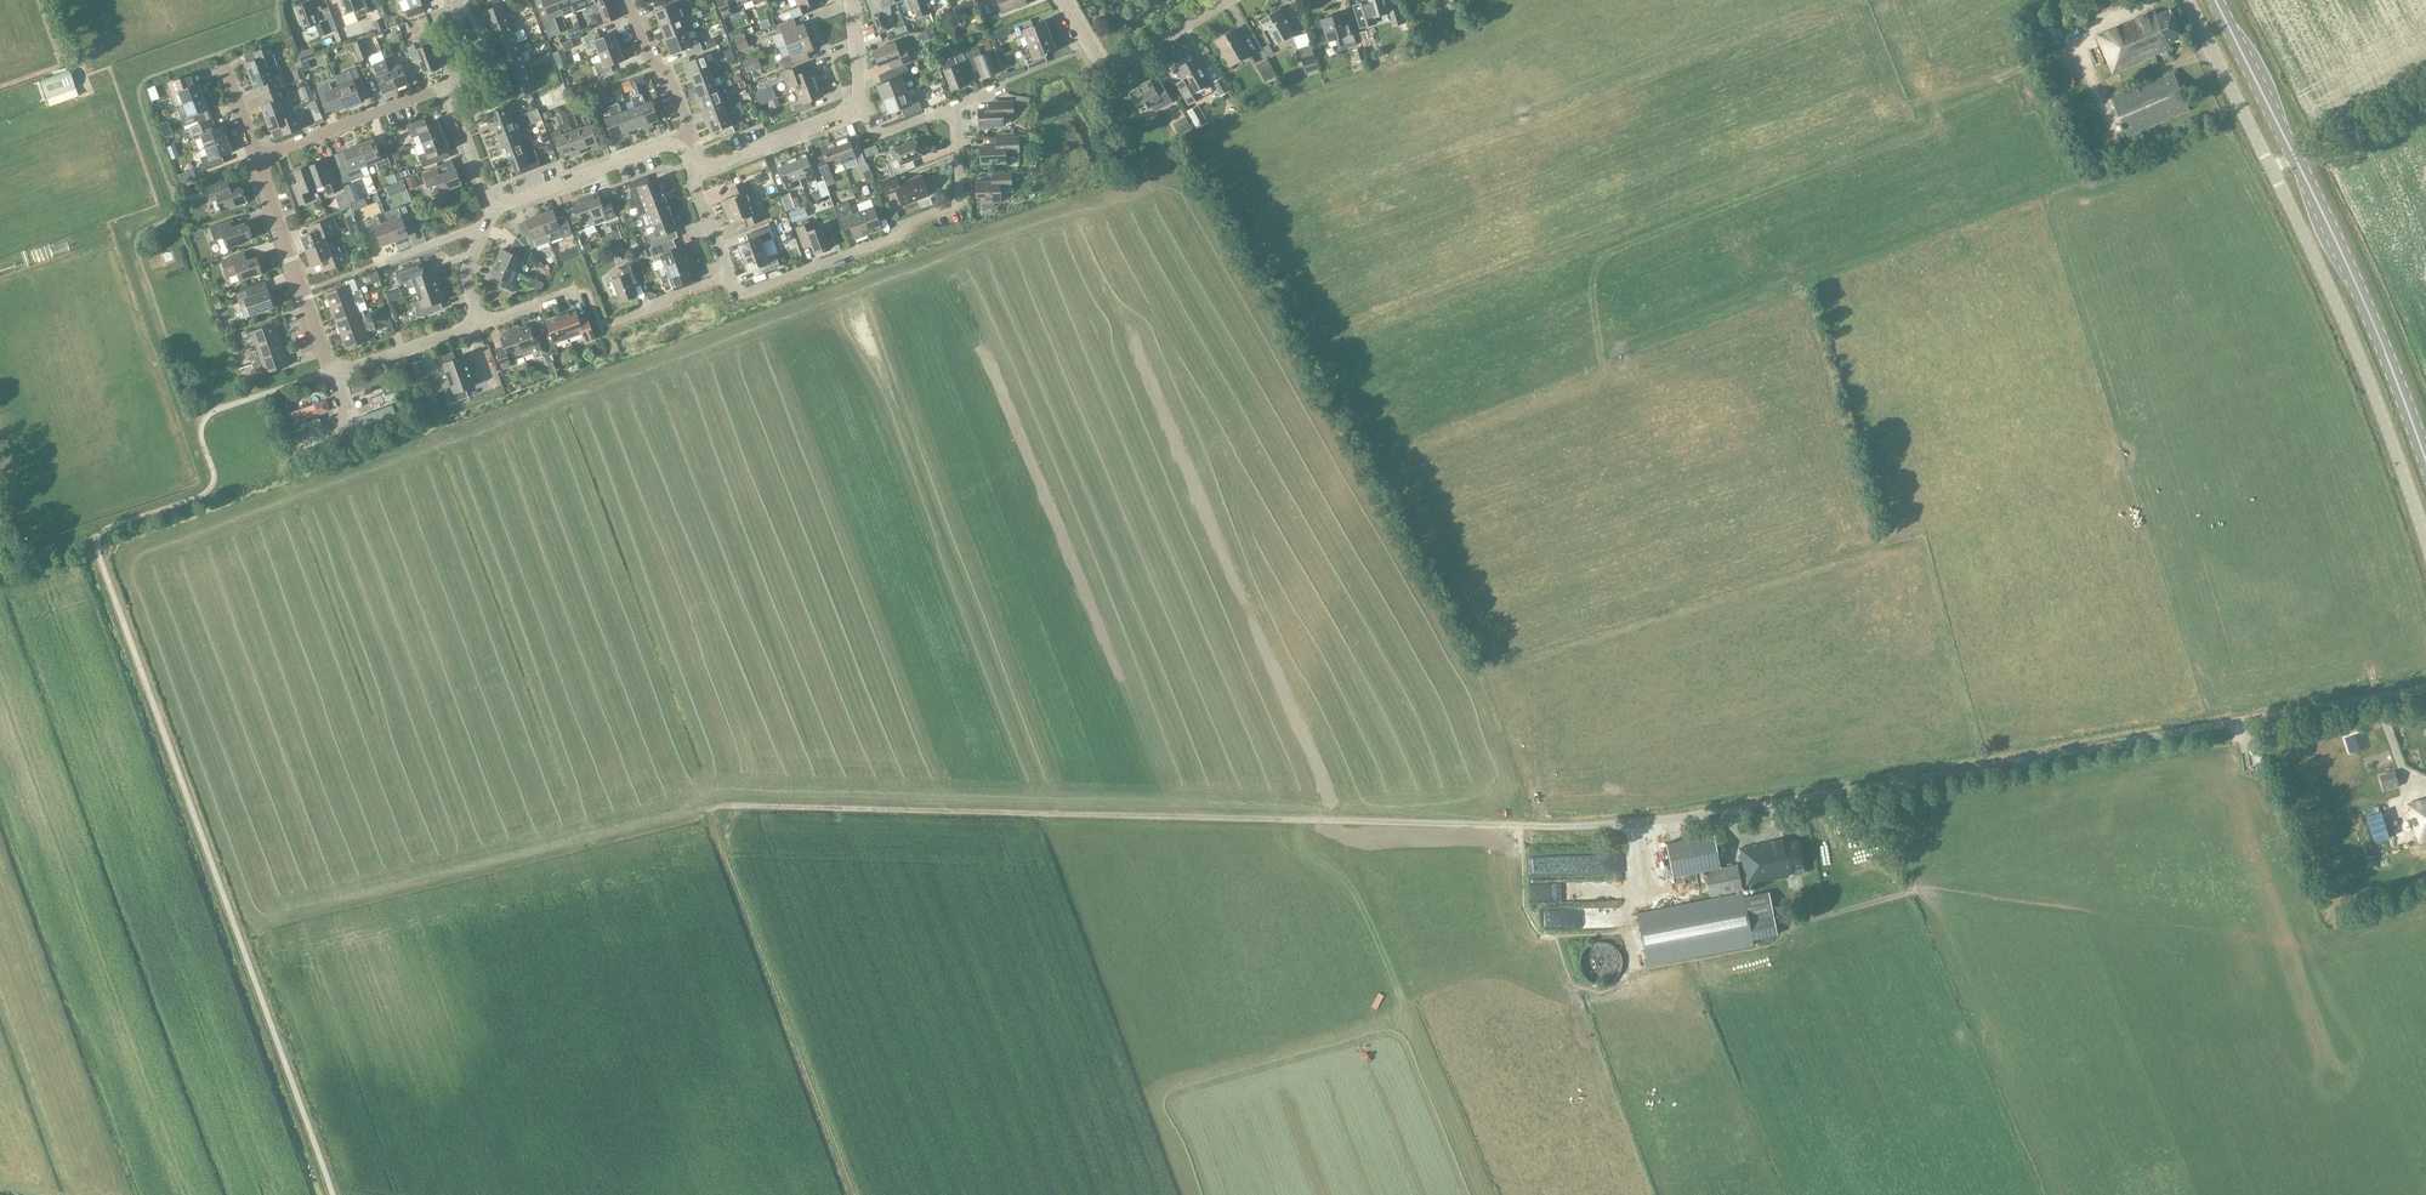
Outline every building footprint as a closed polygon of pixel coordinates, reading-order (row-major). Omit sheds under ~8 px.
[(369,0),(342,0),(347,14),(355,11),(358,17),(373,11),(369,0)] [(413,7),(404,10),(408,18),(425,12),(422,4),(432,0),(410,0),(413,7)] [(549,38),(561,34),(555,18),(562,15),(560,10),(556,0),(535,0),(549,38)] [(560,10),(562,15),(563,16),(570,13),(570,14),(575,12),(571,0),(556,0),(560,10)] [(575,12),(595,5),(593,0),(571,0),(575,12)] [(603,17),(616,12),(612,0),(596,0),(603,17)] [(661,26),(681,18),(678,9),(685,6),(683,0),(666,0),(668,6),(656,11),(661,26)] [(732,14),(729,8),(741,4),(740,0),(726,0),(717,4),(723,18),(732,14)] [(798,7),(790,10),(793,18),(808,12),(805,4),(816,0),(795,0),(798,7)] [(896,4),(895,0),(879,0),(883,9),(896,4)] [(896,4),(904,1),(908,11),(915,8),(919,18),(928,15),(922,0),(895,0),(896,4)] [(1002,12),(1024,3),(1023,0),(998,0),(1002,12)] [(1386,0),(1363,0),(1365,6),(1357,9),(1363,27),(1374,24),(1372,17),(1388,12),(1390,12),(1386,0)] [(315,14),(310,1),(295,7),(304,29),(316,24),(320,36),(330,33),(328,27),(335,24),(329,8),(315,14)] [(479,22),(480,25),(507,15),(503,5),(483,12),(485,19),(479,22)] [(1292,31),(1280,9),(1259,21),(1273,46),(1286,39),(1284,36),(1292,31)] [(1393,27),(1405,23),(1401,9),(1390,12),(1388,12),(1393,27)] [(2089,24),(2084,14),(2082,9),(2067,15),(2069,21),(2073,30),(2071,31),(2073,36),(2079,33),(2077,29),(2089,24)] [(2182,38),(2170,10),(2157,16),(2155,11),(2098,35),(2114,73),(2171,48),(2169,44),(2182,38)] [(661,26),(666,40),(687,32),(683,23),(702,16),(700,11),(681,18),(661,26)] [(879,34),(889,30),(881,11),(871,15),(879,34)] [(619,19),(616,12),(603,17),(605,24),(619,19)] [(488,25),(490,32),(510,24),(507,15),(480,25),(481,28),(488,25)] [(1328,42),(1336,40),(1339,50),(1358,44),(1350,21),(1340,24),(1337,15),(1321,20),(1328,42)] [(373,22),(377,33),(388,29),(384,18),(373,22)] [(783,33),(787,45),(807,37),(803,25),(797,27),(794,20),(781,25),(784,32),(783,33)] [(1025,37),(1028,45),(1050,36),(1044,22),(1030,28),(1027,21),(1014,27),(1019,39),(1025,37)] [(486,41),(487,44),(514,34),(510,24),(490,32),(493,38),(486,41)] [(1250,54),(1235,29),(1215,41),(1229,66),(1250,54)] [(1007,30),(995,32),(997,43),(1009,40),(1007,30)] [(739,38),(736,31),(729,33),(732,41),(739,38)] [(597,47),(600,54),(619,47),(614,34),(601,39),(598,32),(585,37),(589,50),(597,47)] [(690,39),(687,32),(666,40),(672,54),(684,49),(687,57),(702,51),(697,37),(690,39)] [(1299,33),(1292,36),(1296,46),(1304,43),(1299,33)] [(495,44),(497,51),(517,43),(514,34),(487,44),(488,47),(495,44)] [(423,47),(416,50),(414,45),(407,48),(412,62),(420,59),(425,73),(439,68),(427,35),(419,38),(423,47)] [(1024,56),(1029,69),(1044,63),(1042,57),(1056,51),(1050,36),(1028,45),(1031,53),(1024,56)] [(739,52),(749,47),(744,37),(734,41),(739,52)] [(787,45),(791,54),(780,59),(783,70),(796,65),(796,64),(809,58),(807,52),(812,50),(807,37),(787,45)] [(369,58),(362,39),(352,42),(359,62),(369,58)] [(493,60),(494,63),(521,53),(517,43),(497,51),(500,57),(493,60)] [(879,66),(889,63),(894,61),(897,67),(910,62),(906,50),(898,53),(895,43),(873,51),(879,66)] [(245,64),(250,76),(271,68),(278,66),(270,46),(255,52),(257,59),(245,64)] [(1303,67),(1316,63),(1311,46),(1297,49),(1303,67)] [(314,47),(304,51),(303,49),(298,51),(302,62),(317,57),(314,47)] [(624,61),(619,47),(600,54),(603,61),(595,65),(599,77),(613,72),(611,66),(624,61)] [(1266,57),(1273,54),(1270,47),(1263,51),(1266,57)] [(952,51),(954,58),(941,63),(952,90),(953,90),(956,91),(960,90),(960,87),(965,85),(960,70),(968,67),(960,48),(952,51)] [(1365,60),(1361,48),(1352,50),(1356,62),(1365,60)] [(725,56),(718,59),(720,63),(734,58),(731,49),(723,52),(725,56)] [(998,73),(990,53),(981,56),(978,49),(966,54),(973,72),(980,69),(983,79),(998,73)] [(569,66),(563,50),(553,54),(559,70),(569,66)] [(502,64),(504,70),(524,62),(521,53),(494,63),(495,66),(502,64)] [(686,70),(688,75),(720,63),(718,57),(708,61),(706,55),(687,62),(689,69),(686,70)] [(1209,82),(1196,60),(1194,61),(1190,55),(1177,63),(1180,69),(1178,70),(1187,85),(1179,89),(1188,105),(1202,97),(1198,89),(1209,82)] [(757,57),(742,63),(746,74),(761,68),(757,57)] [(390,59),(385,61),(396,89),(408,84),(401,65),(393,67),(390,59)] [(1265,82),(1276,75),(1267,60),(1256,66),(1265,82)] [(302,63),(305,71),(311,69),(308,61),(302,63)] [(373,65),(384,93),(396,89),(385,61),(373,65)] [(500,79),(501,82),(528,72),(524,62),(504,70),(507,76),(500,79)] [(693,79),(696,85),(715,78),(712,72),(722,68),(720,63),(688,75),(689,80),(693,79)] [(877,86),(883,100),(906,91),(902,82),(910,79),(905,66),(890,71),(893,80),(877,86)] [(282,78),(280,73),(274,76),(271,68),(250,76),(254,89),(269,83),(272,90),(285,85),(282,78)] [(342,73),(347,84),(340,86),(347,107),(362,102),(357,87),(362,85),(356,68),(342,73)] [(305,78),(301,69),(294,71),(298,81),(305,78)] [(789,88),(795,85),(797,90),(817,83),(817,81),(819,80),(815,69),(799,75),(797,69),(784,74),(789,88)] [(68,71),(40,82),(46,99),(75,89),(68,71)] [(509,82),(512,89),(532,81),(528,72),(501,82),(502,85),(509,82)] [(2174,73),(2112,100),(2128,136),(2190,110),(2174,73)] [(735,84),(742,81),(740,74),(732,77),(735,84)] [(694,93),(696,98),(728,86),(726,81),(717,84),(715,78),(696,85),(698,92),(694,93)] [(1212,83),(1220,97),(1229,92),(1221,78),(1212,83)] [(535,91),(532,81),(512,89),(514,95),(507,98),(508,101),(535,91)] [(630,81),(621,84),(624,93),(633,89),(630,81)] [(1141,112),(1153,105),(1156,111),(1170,102),(1159,83),(1153,87),(1149,81),(1130,93),(1141,112)] [(179,91),(184,104),(204,96),(199,84),(186,89),(183,82),(169,87),(172,94),(179,91)] [(822,95),(817,83),(797,90),(802,103),(794,106),(797,113),(812,107),(809,100),(822,95)] [(340,86),(331,89),(329,84),(317,88),(323,103),(329,101),(333,112),(347,107),(340,86)] [(603,86),(595,90),(599,99),(607,95),(603,86)] [(702,102),(704,109),(723,101),(721,95),(730,92),(728,86),(696,98),(698,104),(702,102)] [(261,106),(266,118),(287,110),(282,98),(289,96),(286,87),(270,93),(273,101),(261,106)] [(772,87),(755,94),(759,105),(769,101),(777,98),(772,87)] [(909,100),(906,91),(883,100),(888,114),(904,108),(907,116),(921,111),(916,97),(909,100)] [(303,96),(306,102),(314,100),(311,93),(303,96)] [(652,101),(645,104),(642,94),(636,96),(649,128),(654,126),(652,122),(659,120),(652,101)] [(209,110),(204,96),(184,104),(177,107),(182,119),(184,127),(198,121),(195,115),(209,110)] [(634,108),(628,110),(636,129),(642,127),(643,130),(649,128),(636,96),(631,98),(634,108)] [(780,106),(777,98),(769,101),(772,109),(780,106)] [(704,117),(705,121),(737,109),(735,104),(726,108),(723,101),(704,109),(707,115),(704,117)] [(995,110),(978,110),(979,127),(1003,126),(1003,110),(1013,109),(1013,102),(995,102),(995,110)] [(175,103),(167,104),(169,117),(177,116),(175,103)] [(619,103),(613,105),(625,137),(630,135),(629,131),(636,129),(628,110),(622,113),(619,103)] [(159,104),(153,106),(155,113),(162,111),(159,104)] [(620,139),(625,137),(613,105),(608,107),(611,117),(605,119),(612,138),(619,135),(620,139)] [(1194,106),(1186,112),(1196,129),(1204,124),(1194,106)] [(488,122),(490,127),(522,115),(520,109),(510,113),(508,107),(490,113),(492,120),(488,122)] [(735,132),(730,118),(739,115),(737,109),(705,121),(707,127),(711,125),(714,132),(719,130),(721,137),(735,132)] [(286,135),(302,129),(296,115),(290,118),(287,110),(266,118),(270,131),(283,126),(286,135)] [(570,121),(569,122),(566,111),(560,113),(561,117),(564,123),(576,155),(582,153),(580,150),(587,148),(580,129),(573,131),(570,121)] [(496,131),(498,137),(517,130),(515,124),(524,120),(522,115),(490,127),(492,132),(496,131)] [(586,126),(580,129),(587,148),(593,145),(594,149),(600,147),(588,115),(582,117),(586,126)] [(1184,117),(1172,124),(1179,136),(1191,129),(1184,117)] [(420,134),(423,143),(444,135),(438,121),(427,125),(424,119),(407,125),(412,137),(420,134)] [(202,137),(206,148),(228,140),(223,127),(207,133),(204,123),(190,128),(195,140),(202,137)] [(559,125),(560,130),(550,134),(554,144),(558,143),(563,156),(570,154),(571,157),(576,155),(564,123),(559,125)] [(164,139),(174,135),(170,124),(160,127),(164,139)] [(497,145),(499,150),(531,138),(529,133),(519,136),(517,130),(498,137),(501,144),(497,145)] [(356,139),(358,144),(368,141),(367,135),(356,139)] [(449,150),(444,135),(423,143),(427,152),(418,155),(423,168),(440,161),(438,155),(449,150)] [(848,137),(835,142),(842,163),(856,158),(858,164),(861,173),(863,173),(866,180),(873,178),(867,163),(866,164),(865,162),(860,148),(853,151),(848,137)] [(997,146),(980,147),(981,164),(1006,163),(1005,153),(1013,153),(1013,146),(1019,146),(1018,137),(997,138),(997,146)] [(505,154),(507,161),(535,150),(526,153),(523,147),(533,143),(531,138),(499,150),(501,156),(505,154)] [(374,139),(360,145),(367,165),(376,162),(379,170),(391,165),(385,148),(379,151),(374,139)] [(233,153),(228,140),(206,148),(209,155),(201,158),(203,163),(199,165),(202,172),(220,165),(217,158),(233,153)] [(890,162),(895,175),(911,169),(908,161),(921,156),(915,141),(894,149),(898,159),(890,162)] [(174,142),(165,143),(167,155),(175,154),(174,142)] [(823,178),(824,180),(827,186),(829,185),(835,183),(832,175),(829,168),(842,163),(835,142),(821,148),(826,161),(819,164),(824,178),(823,178)] [(551,144),(542,147),(545,153),(553,150),(551,144)] [(359,168),(367,165),(360,145),(345,150),(351,165),(343,168),(348,182),(363,176),(359,168)] [(508,174),(520,169),(522,174),(542,167),(535,150),(507,161),(510,167),(506,169),(508,174)] [(806,153),(792,159),(799,179),(806,176),(808,182),(816,179),(806,153)] [(795,187),(793,182),(799,179),(792,159),(777,164),(787,190),(795,187)] [(323,161),(309,167),(317,189),(324,186),(328,195),(342,190),(336,174),(329,177),(323,161)] [(310,191),(317,189),(309,167),(295,172),(300,187),(294,190),(300,206),(313,201),(310,191)] [(408,169),(401,172),(403,178),(410,175),(408,169)] [(455,170),(440,176),(437,169),(424,174),(429,187),(438,184),(441,192),(462,184),(456,170),(455,170)] [(992,181),(976,182),(977,197),(981,197),(981,203),(1001,202),(1000,187),(1012,187),(1011,173),(992,174),(992,181)] [(763,180),(761,174),(754,176),(756,183),(763,180)] [(929,195),(922,175),(899,184),(896,176),(880,182),(886,195),(897,191),(902,206),(929,195)] [(418,187),(414,176),(405,180),(409,190),(418,187)] [(635,202),(642,200),(664,192),(659,179),(647,183),(645,177),(628,183),(632,195),(635,202)] [(617,190),(627,187),(624,178),(614,182),(617,190)] [(827,186),(824,180),(816,183),(822,198),(830,195),(832,194),(829,185),(827,186)] [(721,201),(726,212),(751,203),(749,196),(754,194),(749,181),(734,187),(737,194),(721,201)] [(246,203),(241,188),(226,194),(222,183),(208,188),(213,201),(218,200),(221,209),(229,207),(230,208),(246,203)] [(354,183),(345,186),(351,203),(360,199),(354,183)] [(201,187),(186,192),(189,201),(205,196),(201,187)] [(642,200),(635,202),(634,203),(639,215),(668,204),(664,192),(642,200)] [(611,204),(603,207),(598,193),(585,198),(594,220),(606,216),(607,220),(616,217),(611,204)] [(787,211),(795,208),(789,193),(781,196),(787,211)] [(857,204),(868,200),(866,194),(855,198),(857,204)] [(874,207),(860,212),(868,234),(882,229),(878,218),(886,215),(879,196),(870,199),(874,207)] [(588,227),(586,223),(594,220),(585,198),(573,202),(578,215),(571,218),(576,232),(588,227)] [(348,200),(340,203),(343,209),(351,206),(348,200)] [(853,215),(849,204),(848,201),(834,206),(835,209),(843,231),(851,228),(855,239),(868,234),(860,212),(853,215)] [(764,220),(759,207),(754,210),(751,203),(726,212),(726,213),(727,212),(732,224),(746,218),(749,226),(764,220)] [(641,221),(644,228),(673,217),(668,204),(639,215),(641,221)] [(396,219),(388,222),(395,241),(409,236),(404,222),(411,220),(406,206),(393,211),(396,219)] [(618,209),(620,214),(629,211),(627,206),(618,209)] [(550,242),(558,239),(570,234),(565,221),(559,223),(554,210),(540,215),(547,234),(550,242)] [(531,234),(518,239),(529,250),(544,244),(550,242),(547,234),(540,215),(526,220),(531,234)] [(382,246),(395,241),(388,222),(381,225),(378,217),(365,221),(370,235),(377,233),(382,246)] [(647,235),(652,247),(669,240),(667,234),(678,230),(673,217),(644,228),(647,235)] [(302,238),(307,252),(331,243),(329,236),(339,232),(334,218),(311,227),(314,234),(302,238)] [(635,224),(633,218),(624,221),(626,227),(635,224)] [(235,227),(233,219),(210,227),(215,241),(224,237),(228,248),(251,240),(246,224),(235,227)] [(830,248),(822,227),(816,229),(813,222),(797,228),(802,243),(810,240),(815,254),(830,248)] [(738,245),(743,258),(765,250),(775,246),(772,239),(775,238),(770,225),(751,232),(754,239),(738,245)] [(502,249),(497,262),(519,271),(528,251),(529,250),(518,239),(516,237),(512,246),(517,250),(515,255),(502,249)] [(609,243),(611,246),(614,255),(625,250),(622,242),(621,239),(609,243)] [(787,241),(790,250),(796,247),(793,239),(787,241)] [(673,250),(669,240),(652,247),(650,248),(655,262),(652,263),(654,271),(689,257),(684,245),(673,250)] [(334,249),(331,243),(307,252),(312,265),(323,261),(326,271),(350,262),(346,252),(342,254),(339,247),(334,249)] [(780,266),(775,254),(778,253),(775,246),(765,250),(743,258),(748,271),(764,265),(766,272),(780,266)] [(580,257),(577,248),(560,254),(564,263),(580,257)] [(164,261),(171,259),(168,250),(161,253),(164,261)] [(263,273),(257,258),(244,263),(241,254),(222,261),(228,278),(238,274),(241,281),(263,273)] [(689,257),(654,271),(657,279),(661,277),(666,291),(686,283),(682,274),(693,270),(689,257)] [(513,283),(519,271),(497,262),(491,274),(504,279),(500,286),(514,292),(517,285),(513,283)] [(639,278),(633,263),(619,268),(622,277),(613,280),(621,302),(637,296),(631,281),(639,278)] [(406,281),(409,289),(415,287),(417,293),(438,286),(433,271),(425,274),(422,264),(396,272),(400,283),(406,281)] [(326,294),(331,308),(363,296),(361,290),(354,292),(355,294),(353,295),(349,285),(326,294)] [(377,297),(385,294),(381,285),(374,288),(377,297)] [(443,301),(438,286),(417,293),(420,300),(414,302),(419,317),(432,313),(430,306),(443,301)] [(274,307),(269,291),(256,296),(254,289),(237,295),(241,307),(248,305),(251,315),(274,307)] [(331,308),(336,322),(359,313),(356,304),(358,303),(359,305),(365,302),(363,296),(331,308)] [(222,309),(220,302),(214,304),(216,311),(222,309)] [(576,310),(561,316),(569,338),(584,332),(587,342),(595,339),(589,322),(581,324),(576,310)] [(336,322),(341,335),(373,323),(371,317),(365,319),(365,321),(363,322),(359,313),(336,322)] [(552,336),(544,339),(548,352),(550,356),(558,353),(554,343),(569,338),(561,316),(546,321),(552,336)] [(382,321),(387,335),(394,332),(389,318),(382,321)] [(375,330),(373,323),(341,335),(346,349),(370,341),(366,331),(369,330),(369,332),(375,330)] [(253,337),(256,346),(280,338),(275,324),(243,335),(245,342),(251,340),(250,338),(253,337)] [(535,342),(530,327),(515,332),(523,352),(524,356),(538,351),(540,356),(548,352),(544,339),(535,342)] [(503,369),(511,366),(516,364),(516,359),(524,356),(523,352),(515,332),(501,337),(506,352),(498,355),(503,369)] [(250,357),(252,363),(285,352),(280,338),(256,346),(260,356),(257,357),(256,354),(250,357)] [(290,366),(285,352),(252,363),(254,369),(261,367),(260,365),(263,364),(266,374),(290,366)] [(447,372),(449,379),(469,371),(464,357),(451,361),(448,353),(434,358),(440,375),(447,372)] [(248,357),(241,360),(244,369),(251,366),(248,357)] [(428,376),(423,360),(411,364),(416,380),(428,376)] [(464,399),(462,391),(475,386),(469,371),(449,379),(451,385),(445,388),(451,404),(464,399)] [(371,387),(376,385),(373,377),(352,385),(355,393),(363,390),(364,395),(373,392),(371,387)] [(390,387),(383,389),(385,396),(392,393),(390,387)] [(382,395),(376,397),(370,399),(372,406),(379,404),(385,402),(382,395)] [(281,410),(288,407),(285,400),(278,402),(281,410)] [(294,424),(330,411),(325,400),(290,413),(294,424)] [(386,418),(395,415),(392,405),(358,417),(361,427),(380,420),(381,423),(388,421),(386,418)] [(320,418),(314,420),(308,423),(310,431),(316,427),(322,425),(320,418)] [(321,444),(339,437),(336,430),(318,438),(321,444)] [(320,449),(314,433),(308,435),(314,451),(320,449)] [(1485,676),(1489,690),(1495,689),(1491,674),(1485,676)] [(1516,686),(1504,687),(1506,703),(1518,702),(1516,686)] [(1526,724),(1513,726),(1515,736),(1527,733),(1526,724)] [(2253,765),(2251,740),(2244,741),(2246,766),(2253,765)] [(2399,787),(2395,771),(2380,775),(2384,791),(2399,787)] [(2420,841),(2425,839),(2425,799),(2408,804),(2420,841)] [(1744,830),(1757,829),(1756,821),(1744,822),(1744,830)] [(1589,840),(1588,826),(1579,827),(1580,841),(1589,840)] [(1712,833),(1665,843),(1672,876),(1719,867),(1712,833)] [(1786,839),(1739,849),(1744,873),(1739,874),(1737,865),(1705,872),(1710,897),(1742,891),(1740,883),(1746,882),(1747,885),(1805,872),(1798,840),(1787,843),(1786,839)] [(1645,882),(1644,899),(1660,899),(1660,883),(1645,882)] [(1768,892),(1743,897),(1743,894),(1672,908),(1637,915),(1647,966),(1681,959),(1753,945),(1752,940),(1777,935),(1773,915),(1768,892)] [(1598,911),(1544,911),(1544,925),(1557,925),(1557,924),(1566,924),(1566,920),(1587,920),(1610,920),(1610,910),(1598,909),(1598,911)]
